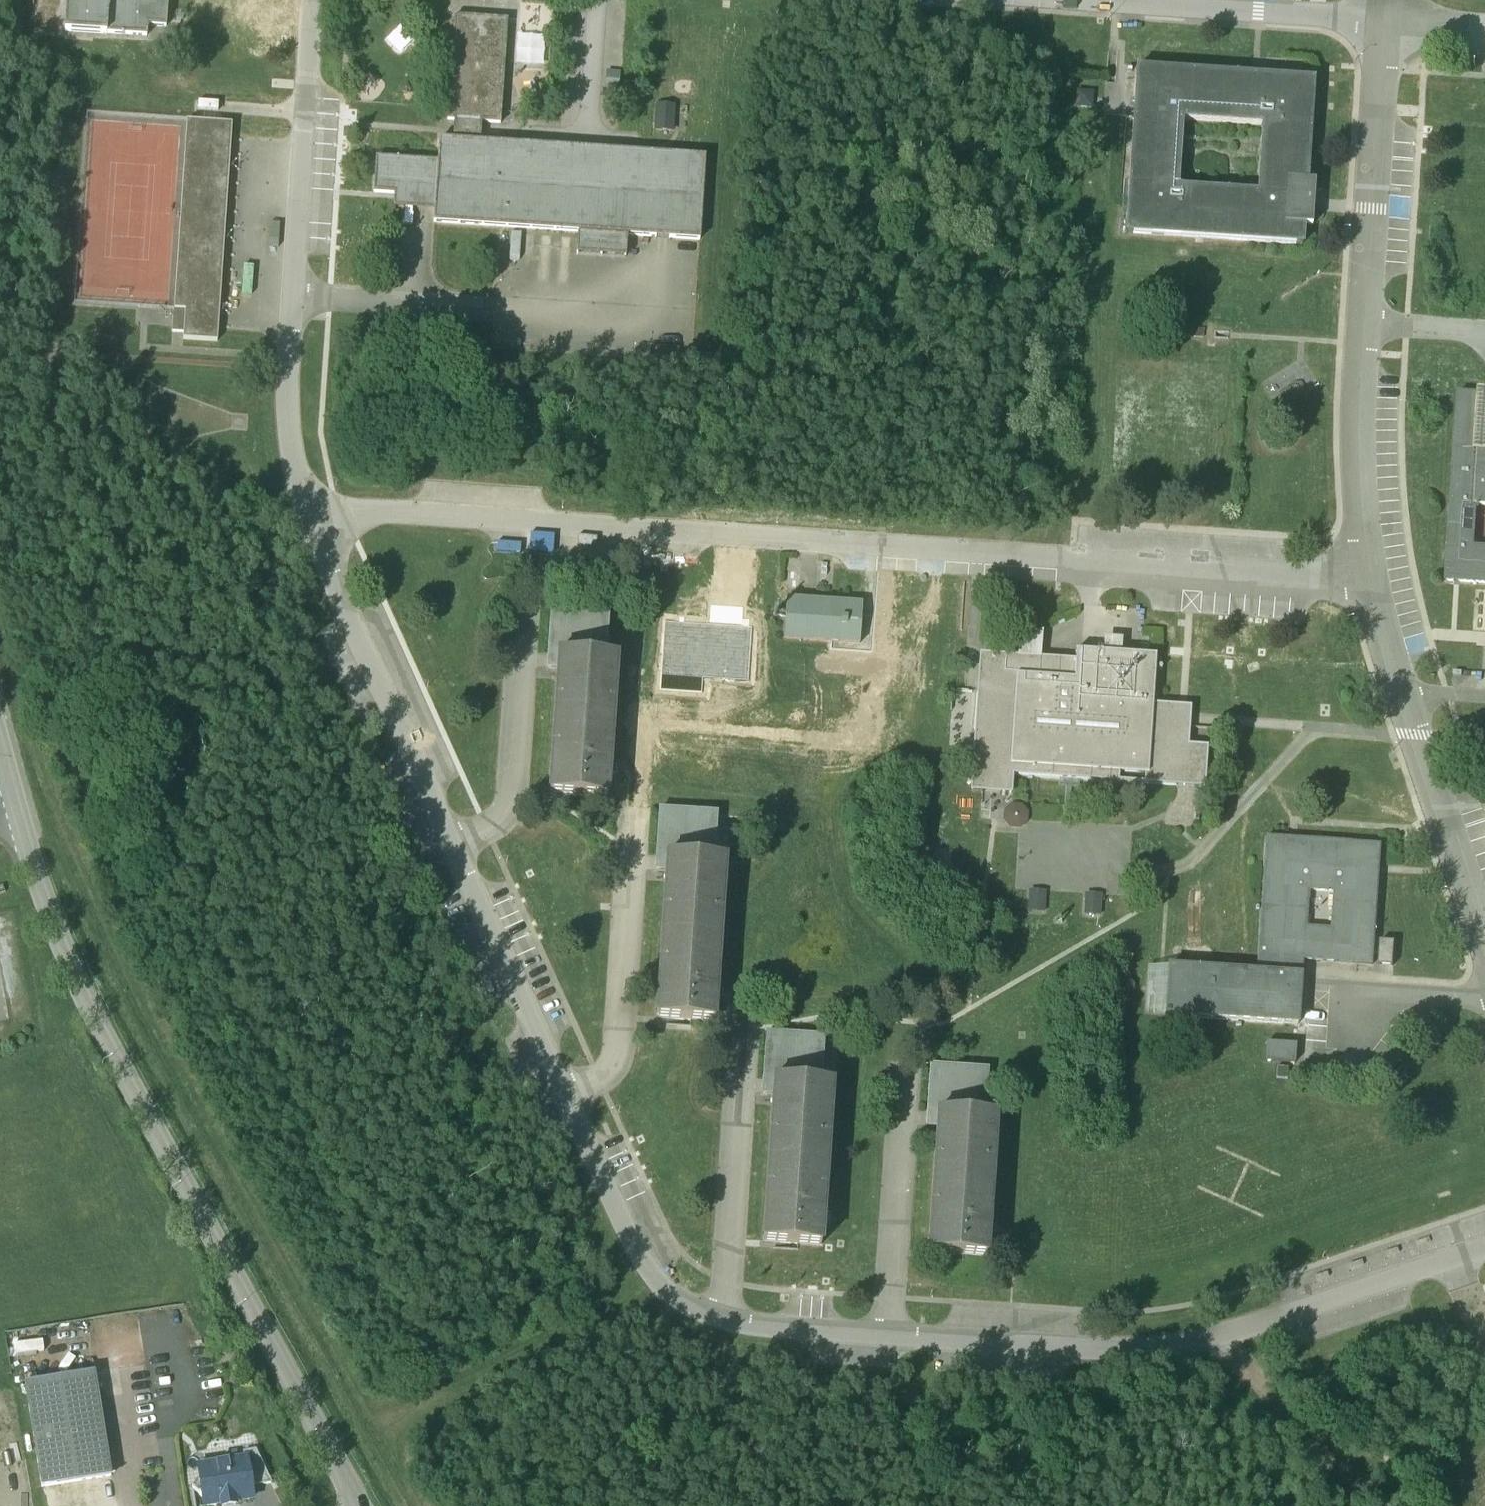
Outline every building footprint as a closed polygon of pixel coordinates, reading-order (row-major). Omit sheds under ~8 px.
[(69,33),(167,37),(169,0),(71,0),(69,33)] [(374,193),(397,195),(396,212),(436,215),(435,226),(706,244),(711,158),(481,143),(483,122),(501,123),(508,22),(455,19),(449,119),(457,120),(455,141),(441,140),(439,164),(376,159),(374,193)] [(1189,72),(1140,69),(1129,236),(1179,239),(1259,245),(1308,248),(1319,81),(1270,78),(1189,72)] [(218,343),(220,313),(222,313),(234,125),(188,122),(176,310),(185,310),(183,341),(218,343)] [(1461,391),(1454,504),(1451,546),(1449,584),(1484,587),(1484,548),(1476,547),(1478,507),(1484,507),(1484,392),(1461,391)] [(864,603),(790,600),(788,644),(862,647),(864,603)] [(552,662),(543,795),(605,798),(618,660),(604,659),(607,610),(548,607),(544,662),(552,662)] [(1014,797),(1015,778),(1071,781),(1151,784),(1205,787),(1207,745),(1191,745),(1192,706),(1154,704),(1156,658),(1112,656),(1077,655),(1076,664),(1020,662),(1020,658),(978,656),(972,795),(1014,797)] [(662,871),(652,1019),(711,1023),(722,860),(713,859),(715,816),(657,812),(653,871),(662,871)] [(1377,965),(1383,846),(1337,844),(1266,840),(1263,893),(1258,973),(1149,967),(1146,1022),(1304,1031),(1307,976),(1308,961),(1331,963),(1377,965)] [(768,1098),(759,1246),(818,1250),(829,1085),(823,1085),(826,1037),(764,1033),(760,1097),(768,1098)] [(933,1131),(925,1258),(986,1262),(995,1117),(986,1116),(988,1070),(928,1066),(925,1131),(933,1131)] [(94,1372),(25,1383),(42,1487),(111,1476),(94,1372)] [(271,1484),(255,1451),(243,1453),(244,1460),(246,1459),(250,1487),(271,1484)] [(198,1467),(200,1477),(191,1488),(203,1496),(204,1505),(207,1505),(252,1499),(250,1487),(246,1459),(244,1460),(198,1467)]
